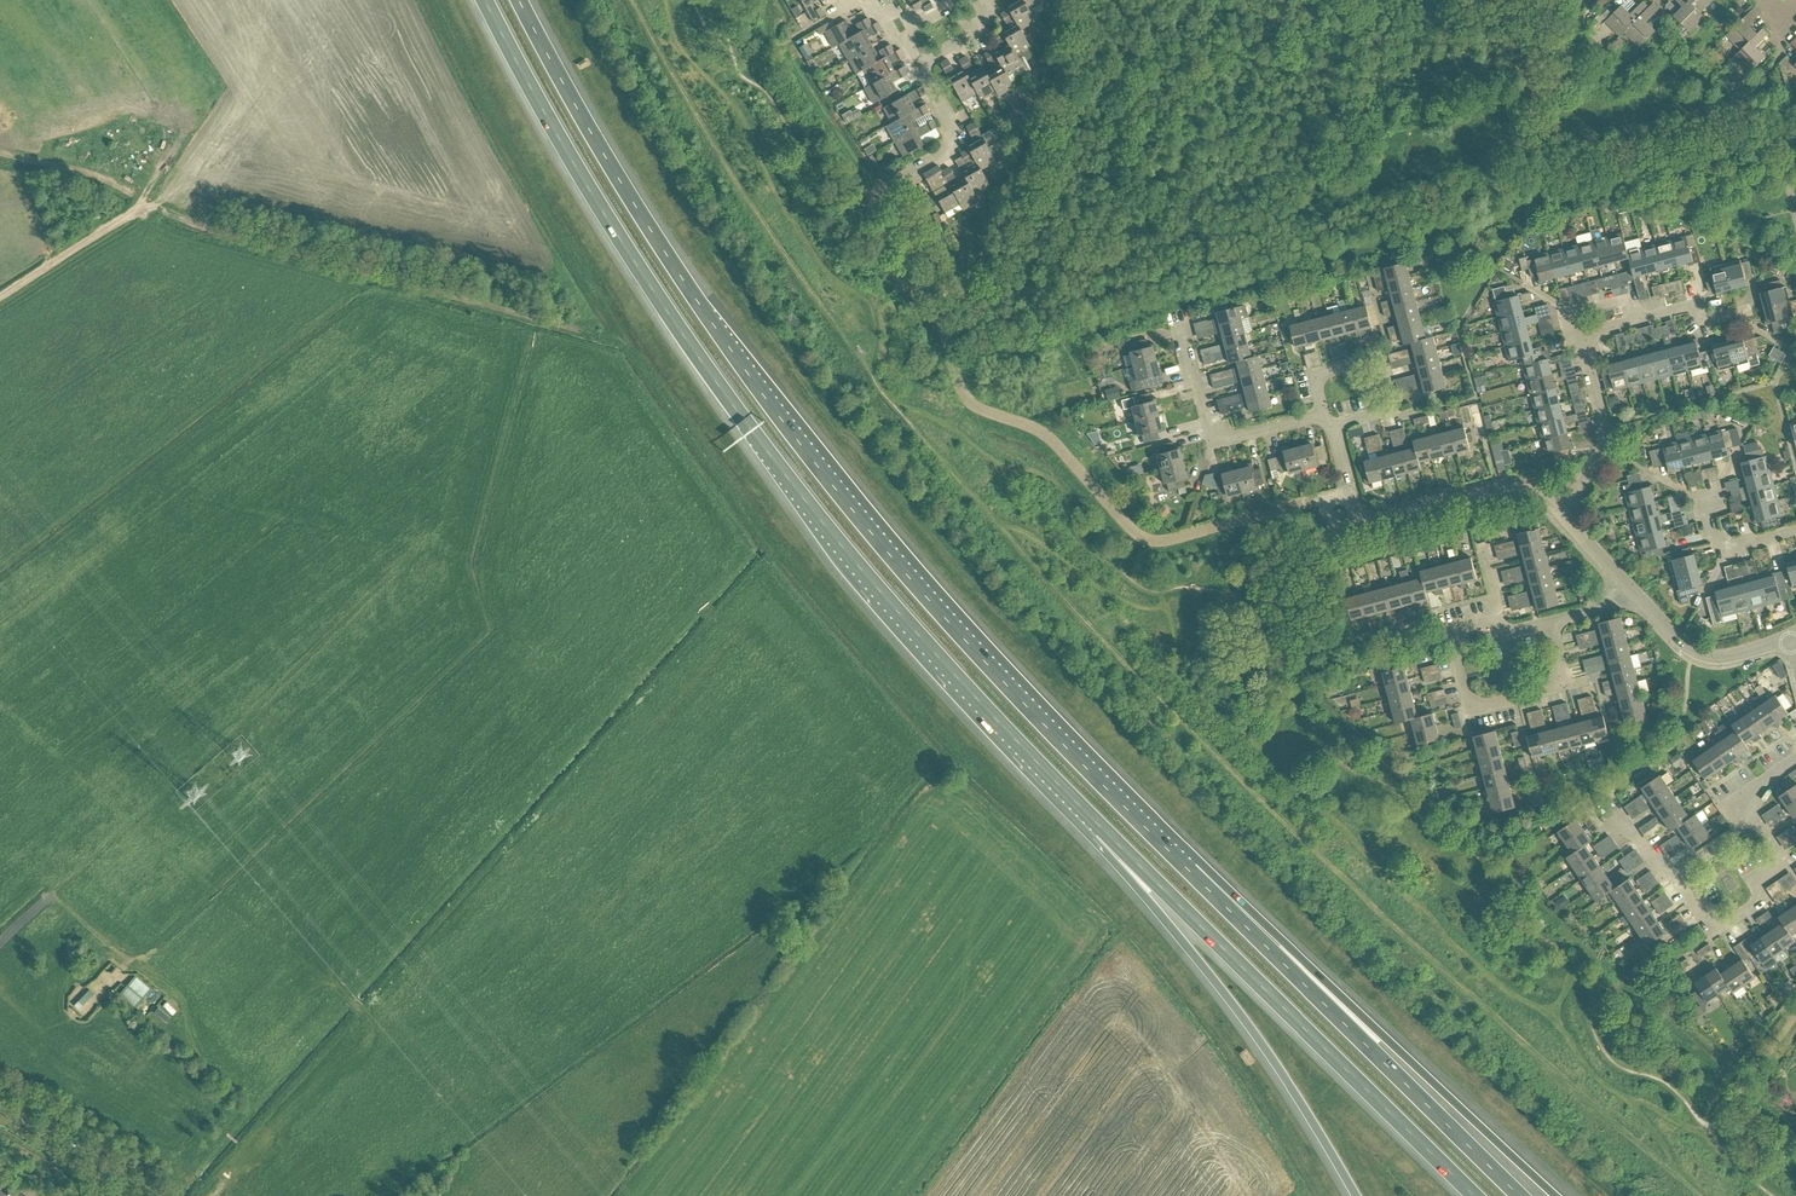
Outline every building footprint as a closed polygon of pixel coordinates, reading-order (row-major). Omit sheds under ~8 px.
[(813,22),(824,16),(820,8),(816,10),(812,4),(819,0),(800,0),(813,22)] [(915,11),(922,7),(919,0),(908,0),(915,11)] [(922,7),(925,12),(933,8),(929,0),(919,0),(922,7)] [(1008,10),(1015,22),(1018,28),(1020,31),(1035,22),(1029,11),(1028,11),(1022,0),(1012,0),(1015,6),(1008,10)] [(1028,11),(1029,11),(1043,2),(1042,0),(1022,0),(1028,11)] [(1683,8),(1674,17),(1690,33),(1705,18),(1701,13),(1701,14),(1687,0),(1675,0),(1683,8)] [(1701,14),(1701,13),(1714,0),(1687,0),(1701,14)] [(1620,37),(1625,33),(1624,33),(1649,8),(1643,2),(1638,7),(1630,15),(1621,6),(1605,22),(1620,37)] [(1599,14),(1605,20),(1615,9),(1609,3),(1599,14)] [(1624,33),(1625,33),(1639,48),(1656,32),(1646,23),(1659,10),(1653,4),(1649,8),(1624,33)] [(797,7),(791,10),(796,19),(802,15),(797,7)] [(1726,36),(1741,51),(1757,35),(1748,26),(1761,13),(1755,7),(1726,36)] [(1008,28),(1001,33),(1003,36),(1015,57),(1030,48),(1020,31),(1018,28),(1015,22),(1008,10),(1000,15),(1008,28)] [(872,26),(871,26),(867,18),(855,25),(859,32),(860,33),(872,26)] [(833,48),(839,45),(839,44),(854,36),(854,35),(845,21),(825,32),(833,48)] [(839,45),(848,59),(872,46),(868,38),(882,30),(877,22),(871,26),(872,26),(860,33),(859,32),(854,35),(854,36),(839,44),(839,45)] [(1741,51),(1734,58),(1749,73),(1765,57),(1756,48),(1769,35),(1763,29),(1757,35),(1741,51)] [(999,48),(992,53),(994,56),(1007,77),(1022,68),(1015,57),(1003,36),(1001,33),(999,30),(992,35),(999,48)] [(894,53),(894,52),(890,45),(878,52),(882,59),(894,53)] [(856,75),(862,71),(877,63),(876,62),(880,60),(872,46),(848,59),(856,75)] [(1771,47),(1766,52),(1770,57),(1775,51),(1771,47)] [(862,71),(870,85),(870,86),(891,74),(894,72),(890,65),(904,57),(900,49),(894,52),(894,53),(882,59),(880,60),(876,62),(877,63),(862,71)] [(991,68),(984,71),(987,76),(986,76),(995,91),(994,91),(998,97),(1013,88),(1007,77),(994,56),(992,53),(991,50),(983,55),(991,68)] [(958,61),(962,69),(965,73),(969,79),(968,79),(977,94),(976,94),(979,100),(994,91),(995,91),(986,76),(987,76),(984,71),(981,65),(973,70),(966,57),(958,61)] [(1784,64),(1788,68),(1792,64),(1786,57),(1781,62),(1784,64)] [(965,73),(962,69),(955,73),(947,60),(940,64),(961,103),(976,94),(977,94),(968,79),(969,79),(965,73)] [(870,86),(870,85),(864,89),(873,104),(897,91),(893,83),(907,75),(903,67),(894,72),(891,74),(870,86)] [(883,108),(891,123),(892,124),(912,112),(916,110),(912,103),(926,95),(921,87),(883,108)] [(886,127),(894,142),(915,130),(918,128),(914,121),(928,113),(924,105),(916,110),(912,112),(892,124),(891,123),(886,127)] [(858,109),(851,113),(854,119),(861,115),(858,109)] [(1011,117),(1017,126),(1019,120),(1016,114),(1011,117)] [(915,130),(894,142),(903,157),(924,145),(919,138),(937,128),(932,120),(918,128),(915,130)] [(973,123),(965,128),(973,141),(966,145),(966,146),(968,149),(968,150),(974,161),(975,163),(977,167),(978,167),(980,170),(995,162),(995,161),(991,154),(987,148),(980,135),(975,127),(973,123)] [(987,132),(981,135),(987,146),(994,142),(987,132)] [(987,148),(991,154),(998,150),(995,144),(987,148)] [(967,166),(974,161),(968,150),(968,149),(960,154),(967,166)] [(962,176),(964,178),(966,181),(975,196),(990,188),(980,170),(978,167),(977,167),(975,163),(961,171),(961,172),(962,176)] [(941,172),(938,166),(923,175),(944,213),(959,205),(951,190),(949,186),(948,184),(941,172)] [(949,168),(941,172),(948,184),(956,180),(949,168)] [(964,178),(949,186),(951,190),(959,205),(963,211),(978,202),(975,196),(966,181),(964,178)] [(1615,204),(1617,211),(1619,211),(1619,214),(1629,212),(1627,201),(1615,204)] [(978,235),(981,241),(986,238),(983,232),(978,235)] [(1624,263),(1629,262),(1630,261),(1627,252),(1628,252),(1623,234),(1608,238),(1614,263),(1623,260),(1624,263)] [(1687,237),(1671,241),(1678,266),(1687,263),(1688,266),(1701,263),(1697,246),(1690,248),(1687,237)] [(1605,265),(1614,263),(1608,238),(1593,241),(1600,269),(1606,268),(1605,265)] [(1595,271),(1600,269),(1593,241),(1578,245),(1585,270),(1594,268),(1595,271)] [(1671,241),(1657,245),(1664,273),(1669,271),(1669,268),(1678,266),(1671,241)] [(1576,273),(1585,270),(1578,245),(1563,249),(1571,277),(1576,276),(1576,273)] [(1657,245),(1642,249),(1649,274),(1658,271),(1659,274),(1664,273),(1657,245)] [(1565,279),(1571,277),(1563,249),(1549,253),(1555,278),(1565,276),(1565,279)] [(1635,280),(1634,280),(1640,301),(1648,299),(1644,284),(1642,285),(1639,276),(1649,274),(1642,249),(1628,252),(1627,252),(1630,261),(1629,262),(1632,271),(1635,280)] [(1546,281),(1555,278),(1549,253),(1534,257),(1534,259),(1529,261),(1528,257),(1521,259),(1524,271),(1529,269),(1531,278),(1539,276),(1541,285),(1547,283),(1546,281)] [(1505,259),(1501,266),(1510,270),(1513,264),(1505,259)] [(1740,261),(1725,265),(1732,290),(1741,287),(1742,290),(1748,289),(1746,280),(1753,278),(1749,262),(1741,264),(1740,261)] [(1384,269),(1388,282),(1410,276),(1406,263),(1384,269)] [(1732,290),(1725,265),(1710,269),(1712,273),(1704,275),(1709,292),(1716,290),(1718,296),(1723,295),(1723,292),(1732,290)] [(1628,282),(1634,280),(1635,280),(1632,271),(1626,273),(1628,282)] [(1375,278),(1377,285),(1383,283),(1381,276),(1375,278)] [(1388,282),(1391,295),(1413,289),(1410,276),(1388,282)] [(1609,277),(1603,279),(1605,288),(1611,286),(1609,277)] [(1605,288),(1603,279),(1597,280),(1599,290),(1605,288)] [(1762,299),(1764,309),(1789,302),(1785,287),(1782,288),(1780,280),(1764,285),(1766,292),(1758,294),(1759,300),(1762,299)] [(1673,282),(1667,284),(1669,293),(1676,292),(1673,282)] [(1383,283),(1377,285),(1378,292),(1385,290),(1383,283)] [(1669,293),(1667,284),(1661,285),(1663,295),(1669,293)] [(1579,285),(1573,287),(1576,296),(1582,294),(1579,285)] [(1494,302),(1498,318),(1523,311),(1520,302),(1523,301),(1522,295),(1516,297),(1514,289),(1506,292),(1505,287),(1493,290),(1496,302),(1494,302)] [(1576,296),(1573,287),(1567,288),(1570,297),(1576,296)] [(1391,295),(1395,307),(1416,301),(1413,289),(1391,295)] [(1381,303),(1383,310),(1390,308),(1388,301),(1381,303)] [(1395,307),(1398,320),(1420,314),(1416,301),(1395,307)] [(1789,302),(1764,309),(1767,318),(1764,319),(1765,324),(1772,323),(1775,334),(1789,331),(1792,330),(1789,318),(1793,317),(1789,302)] [(1358,303),(1352,304),(1361,336),(1365,335),(1364,330),(1373,328),(1367,306),(1360,308),(1358,303)] [(1348,311),(1341,313),(1347,335),(1356,332),(1357,337),(1361,336),(1352,304),(1346,306),(1348,311)] [(1209,329),(1242,321),(1242,320),(1249,318),(1247,308),(1244,306),(1239,308),(1239,307),(1217,313),(1219,319),(1208,322),(1207,321),(1194,324),(1196,332),(1209,329)] [(1390,308),(1383,310),(1385,317),(1391,316),(1390,308)] [(1333,309),(1327,311),(1336,343),(1340,342),(1338,337),(1347,335),(1341,313),(1335,315),(1333,309)] [(1310,350),(1302,317),(1301,318),(1299,310),(1294,311),(1296,319),(1297,324),(1290,326),(1296,348),(1305,346),(1306,351),(1310,350)] [(1322,318),(1316,320),(1322,341),(1330,339),(1332,344),(1336,343),(1327,311),(1321,312),(1322,318)] [(1498,318),(1501,332),(1529,325),(1538,323),(1538,322),(1548,320),(1551,319),(1550,313),(1525,320),(1523,311),(1498,318)] [(1398,320),(1401,332),(1423,327),(1420,314),(1398,320)] [(1308,316),(1302,317),(1310,350),(1314,349),(1313,344),(1322,341),(1316,320),(1309,321),(1308,316)] [(1538,322),(1538,323),(1540,329),(1549,326),(1548,320),(1538,322)] [(1222,333),(1224,339),(1246,333),(1242,321),(1209,329),(1211,336),(1222,333)] [(1501,332),(1505,347),(1530,340),(1528,331),(1531,330),(1529,325),(1501,332)] [(1666,347),(1666,348),(1673,375),(1688,372),(1682,346),(1672,349),(1671,345),(1669,344),(1671,341),(1667,326),(1661,327),(1663,337),(1666,347)] [(1388,328),(1390,335),(1396,334),(1394,327),(1388,328)] [(1405,345),(1412,344),(1412,343),(1426,339),(1423,327),(1401,332),(1405,345)] [(1657,338),(1663,337),(1661,327),(1655,329),(1657,338)] [(1776,338),(1783,342),(1789,331),(1775,334),(1776,338)] [(1224,339),(1227,352),(1249,346),(1246,333),(1224,339)] [(1396,334),(1390,335),(1392,342),(1398,341),(1396,334)] [(1637,334),(1631,335),(1634,345),(1640,343),(1637,334)] [(1634,345),(1631,335),(1625,337),(1628,346),(1634,345)] [(1728,342),(1734,367),(1738,366),(1739,368),(1741,370),(1750,368),(1760,365),(1753,339),(1744,341),(1742,335),(1736,336),(1737,339),(1728,342)] [(1412,344),(1415,356),(1437,350),(1433,337),(1426,339),(1412,343),(1412,344)] [(1116,341),(1118,350),(1127,347),(1125,338),(1116,341)] [(1132,366),(1132,367),(1155,361),(1153,352),(1156,351),(1154,344),(1146,346),(1145,340),(1129,344),(1131,353),(1129,353),(1129,355),(1123,356),(1126,367),(1132,366)] [(1521,359),(1523,366),(1539,362),(1536,349),(1533,350),(1530,340),(1505,347),(1509,362),(1521,359)] [(1711,368),(1707,351),(1699,353),(1696,340),(1690,341),(1691,344),(1682,346),(1688,372),(1692,371),(1693,377),(1710,372),(1709,369),(1711,368)] [(1332,346),(1336,359),(1352,354),(1348,341),(1332,346)] [(1707,351),(1711,368),(1718,366),(1719,371),(1734,367),(1728,342),(1718,344),(1717,341),(1712,343),(1714,349),(1707,351)] [(1214,347),(1216,354),(1216,355),(1222,353),(1220,346),(1214,347)] [(1231,364),(1238,362),(1237,362),(1252,358),(1249,346),(1227,352),(1231,364)] [(1307,352),(1311,366),(1326,362),(1322,348),(1307,352)] [(1661,352),(1652,354),(1659,379),(1673,375),(1666,348),(1661,349),(1661,352)] [(1769,356),(1781,363),(1786,355),(1774,348),(1769,356)] [(1402,352),(1404,359),(1410,357),(1408,350),(1402,352)] [(1415,356),(1418,369),(1440,363),(1437,350),(1415,356)] [(1224,360),(1222,353),(1216,355),(1216,354),(1203,358),(1205,366),(1219,362),(1218,361),(1224,360)] [(1523,366),(1527,381),(1552,375),(1550,365),(1568,361),(1567,354),(1539,362),(1523,366)] [(1642,354),(1637,355),(1644,383),(1659,379),(1652,354),(1643,357),(1642,354)] [(1632,360),(1623,362),(1629,387),(1644,383),(1637,355),(1631,357),(1632,360)] [(1210,375),(1212,383),(1263,370),(1259,356),(1252,358),(1237,362),(1238,362),(1239,368),(1210,375)] [(1410,357),(1404,359),(1405,366),(1412,364),(1410,357)] [(1162,377),(1160,369),(1158,370),(1155,361),(1132,367),(1125,369),(1129,382),(1131,392),(1157,385),(1155,379),(1162,377)] [(1629,387),(1623,362),(1613,364),(1612,362),(1607,363),(1609,372),(1602,374),(1606,391),(1613,389),(1614,391),(1629,387)] [(1418,369),(1422,381),(1443,375),(1440,363),(1418,369)] [(1243,382),(1244,388),(1266,382),(1263,370),(1212,383),(1214,389),(1243,382)] [(1408,377),(1410,384),(1417,382),(1415,375),(1408,377)] [(1443,375),(1422,381),(1425,394),(1447,388),(1443,375)] [(1527,381),(1531,396),(1559,388),(1557,383),(1554,384),(1552,375),(1527,381)] [(1567,380),(1569,386),(1578,383),(1576,377),(1567,380)] [(1217,400),(1219,408),(1269,394),(1266,382),(1244,388),(1246,393),(1217,400)] [(1417,382),(1410,384),(1412,391),(1418,389),(1417,382)] [(1578,383),(1569,386),(1570,392),(1580,389),(1578,383)] [(1706,387),(1708,396),(1717,393),(1715,384),(1706,387)] [(1117,388),(1105,391),(1107,399),(1119,396),(1117,388)] [(1531,396),(1535,411),(1560,404),(1557,394),(1560,394),(1559,388),(1531,396)] [(1131,408),(1134,422),(1157,416),(1155,407),(1158,406),(1156,398),(1148,400),(1147,394),(1121,401),(1123,410),(1131,408)] [(1269,394),(1219,408),(1221,415),(1249,407),(1251,413),(1273,407),(1269,394)] [(1609,399),(1611,408),(1621,405),(1618,396),(1609,399)] [(1535,411),(1539,425),(1566,418),(1565,412),(1562,413),(1560,404),(1535,411)] [(1576,415),(1586,413),(1584,407),(1575,409),(1576,415)] [(1453,409),(1446,411),(1448,418),(1455,416),(1453,409)] [(1448,418),(1446,411),(1439,413),(1441,420),(1448,418)] [(1709,411),(1702,413),(1704,420),(1711,419),(1709,411)] [(1539,425),(1542,440),(1567,433),(1565,424),(1567,423),(1568,424),(1587,419),(1586,413),(1576,415),(1566,418),(1539,425)] [(1238,416),(1240,425),(1247,423),(1245,414),(1238,416)] [(1738,424),(1744,426),(1747,419),(1735,414),(1733,420),(1739,422),(1738,424)] [(1157,416),(1134,422),(1138,435),(1141,435),(1143,443),(1158,439),(1157,433),(1164,431),(1162,424),(1160,424),(1157,416)] [(1428,416),(1421,418),(1423,424),(1430,423),(1428,416)] [(1423,424),(1421,418),(1414,420),(1416,426),(1423,424)] [(1364,434),(1362,427),(1355,429),(1357,436),(1364,434)] [(1404,428),(1397,430),(1401,447),(1408,445),(1404,428)] [(1465,428),(1451,431),(1457,453),(1470,450),(1465,428)] [(1722,430),(1707,434),(1713,459),(1723,457),(1724,460),(1729,458),(1727,449),(1734,447),(1731,437),(1739,435),(1738,429),(1722,433),(1722,430)] [(1401,447),(1397,430),(1390,432),(1394,449),(1401,447)] [(1451,431),(1439,435),(1445,457),(1457,453),(1451,431)] [(1567,433),(1542,440),(1546,454),(1539,456),(1542,465),(1570,457),(1568,449),(1574,447),(1573,442),(1570,443),(1567,433)] [(1707,434),(1692,438),(1699,466),(1705,465),(1704,462),(1713,459),(1707,434)] [(1379,435),(1372,437),(1376,453),(1383,452),(1379,435)] [(1439,435),(1426,438),(1432,460),(1445,457),(1439,435)] [(1376,453),(1372,437),(1365,439),(1369,455),(1376,453)] [(1413,441),(1415,448),(1419,463),(1420,463),(1432,460),(1426,438),(1413,441)] [(1692,438),(1677,442),(1684,467),(1693,465),(1694,467),(1699,466),(1692,438)] [(1307,445),(1298,448),(1304,471),(1327,465),(1322,446),(1316,448),(1314,440),(1306,442),(1307,445)] [(1158,455),(1156,456),(1159,470),(1182,464),(1180,455),(1183,454),(1181,446),(1173,448),(1172,442),(1156,446),(1158,455)] [(1684,467),(1677,442),(1662,446),(1663,448),(1649,452),(1653,465),(1659,463),(1660,467),(1667,465),(1670,474),(1675,472),(1675,470),(1684,467)] [(1505,469),(1500,451),(1503,450),(1501,443),(1492,446),(1499,471),(1505,469)] [(1304,471),(1298,448),(1289,450),(1288,447),(1281,449),(1283,457),(1277,458),(1281,474),(1290,471),(1290,474),(1304,471)] [(1415,448),(1403,452),(1408,474),(1421,470),(1420,463),(1419,463),(1415,448)] [(1743,469),(1745,478),(1770,471),(1766,456),(1764,457),(1762,450),(1757,451),(1745,454),(1748,461),(1738,464),(1740,469),(1743,469)] [(1403,452),(1390,455),(1396,477),(1408,474),(1403,452)] [(1390,455),(1377,458),(1383,480),(1396,477),(1390,455)] [(1383,480),(1377,458),(1364,462),(1370,484),(1383,480)] [(1246,468),(1237,470),(1242,494),(1257,490),(1256,487),(1265,485),(1261,469),(1254,471),(1252,463),(1245,465),(1246,468)] [(1182,464),(1159,470),(1163,484),(1166,483),(1168,492),(1177,489),(1183,487),(1182,481),(1189,479),(1187,472),(1185,473),(1182,464)] [(1124,468),(1126,477),(1135,474),(1133,466),(1124,468)] [(1242,494),(1237,470),(1228,473),(1227,470),(1220,472),(1222,479),(1215,481),(1219,496),(1228,494),(1229,497),(1242,494)] [(1707,470),(1701,471),(1703,480),(1709,479),(1707,470)] [(1703,480),(1701,471),(1695,473),(1697,482),(1703,480)] [(1745,488),(1746,493),(1774,486),(1770,471),(1745,478),(1748,487),(1745,488)] [(1625,494),(1629,509),(1654,502),(1652,493),(1655,492),(1653,486),(1644,489),(1642,481),(1626,486),(1628,493),(1625,494)] [(1751,498),(1753,507),(1778,501),(1774,486),(1746,493),(1748,499),(1751,498)] [(1731,491),(1732,497),(1741,495),(1740,489),(1731,491)] [(1279,494),(1280,502),(1288,501),(1286,493),(1279,494)] [(1741,495),(1732,497),(1734,503),(1743,501),(1741,495)] [(1778,501),(1753,507),(1755,517),(1753,518),(1754,523),(1761,521),(1763,529),(1779,524),(1778,517),(1782,516),(1778,501)] [(1629,509),(1633,524),(1661,516),(1660,511),(1657,511),(1654,502),(1629,509)] [(1672,513),(1681,511),(1679,505),(1670,507),(1672,513)] [(1157,513),(1162,518),(1167,513),(1162,507),(1157,513)] [(1633,524),(1637,539),(1662,532),(1660,524),(1674,521),(1674,519),(1683,517),(1681,511),(1672,513),(1661,516),(1633,524)] [(1539,526),(1537,516),(1521,520),(1524,529),(1539,526)] [(1517,534),(1521,548),(1543,542),(1539,529),(1517,534)] [(1662,532),(1637,539),(1641,553),(1646,552),(1648,559),(1664,555),(1662,547),(1669,546),(1668,540),(1665,541),(1662,532)] [(1508,543),(1510,550),(1516,549),(1514,542),(1508,543)] [(1521,548),(1524,561),(1546,555),(1543,542),(1521,548)] [(1669,561),(1673,576),(1698,570),(1696,560),(1698,560),(1697,554),(1690,556),(1688,548),(1672,553),(1674,560),(1669,561)] [(1516,549),(1510,550),(1511,557),(1518,556),(1516,549)] [(1463,555),(1457,556),(1465,588),(1469,587),(1468,582),(1477,580),(1471,558),(1464,560),(1463,555)] [(1524,561),(1528,573),(1550,567),(1546,555),(1524,561)] [(1452,563),(1446,565),(1451,587),(1460,584),(1462,589),(1465,588),(1457,556),(1451,558),(1452,563)] [(1782,572),(1786,588),(1793,586),(1793,588),(1795,588),(1795,561),(1792,562),(1791,559),(1786,561),(1788,570),(1782,572)] [(1576,560),(1574,560),(1571,561),(1574,573),(1577,573),(1579,572),(1576,560)] [(1438,561),(1431,563),(1440,595),(1444,594),(1443,589),(1451,587),(1446,565),(1439,567),(1438,561)] [(1420,572),(1422,579),(1426,593),(1427,593),(1435,591),(1436,596),(1440,595),(1431,563),(1426,564),(1427,570),(1420,572)] [(1746,566),(1740,567),(1743,577),(1749,575),(1746,566)] [(1514,569),(1516,576),(1523,574),(1521,567),(1514,569)] [(1528,573),(1531,586),(1553,580),(1550,567),(1528,573)] [(1743,577),(1740,567),(1735,569),(1737,578),(1743,577)] [(1698,570),(1673,576),(1677,591),(1681,604),(1688,602),(1688,603),(1689,602),(1687,596),(1698,593),(1696,586),(1705,584),(1703,578),(1700,579),(1698,570)] [(1769,578),(1760,580),(1766,606),(1781,602),(1778,590),(1786,588),(1782,572),(1768,575),(1769,578)] [(1523,574),(1516,576),(1518,583),(1524,581),(1523,574)] [(1414,575),(1408,577),(1417,609),(1421,608),(1419,603),(1428,600),(1427,593),(1426,593),(1422,579),(1416,580),(1414,575)] [(1404,583),(1396,585),(1402,607),(1411,605),(1413,610),(1417,609),(1408,577),(1402,578),(1404,583)] [(1531,586),(1534,598),(1556,593),(1553,580),(1531,586)] [(1750,580),(1744,582),(1751,609),(1766,606),(1760,580),(1750,583),(1750,580)] [(1389,582),(1383,583),(1391,615),(1395,614),(1394,609),(1402,607),(1396,585),(1390,587),(1389,582)] [(1739,586),(1730,588),(1737,613),(1751,609),(1744,582),(1739,583),(1739,586)] [(1378,590),(1371,592),(1377,614),(1386,612),(1388,616),(1391,615),(1383,583),(1377,585),(1378,590)] [(1364,588),(1358,590),(1366,622),(1370,621),(1369,616),(1377,614),(1371,592),(1365,594),(1364,588)] [(1737,613),(1730,588),(1721,591),(1720,588),(1714,589),(1716,595),(1706,598),(1713,625),(1724,622),(1722,617),(1737,613)] [(1366,622),(1358,590),(1352,591),(1353,597),(1346,599),(1352,621),(1361,618),(1362,623),(1366,622)] [(1521,594),(1523,601),(1529,599),(1527,592),(1521,594)] [(1556,593),(1534,598),(1538,611),(1559,605),(1556,593)] [(1529,599),(1523,601),(1525,608),(1531,606),(1529,599)] [(1691,625),(1698,630),(1705,620),(1697,615),(1691,625)] [(1599,623),(1602,636),(1624,631),(1621,618),(1599,623)] [(1589,632),(1591,639),(1597,638),(1595,631),(1589,632)] [(1602,636),(1606,649),(1628,643),(1624,631),(1602,636)] [(1597,638),(1591,639),(1593,646),(1599,645),(1597,638)] [(1606,649),(1609,662),(1631,656),(1628,643),(1606,649)] [(1596,658),(1598,665),(1604,663),(1602,656),(1596,658)] [(1609,662),(1612,674),(1634,669),(1631,656),(1609,662)] [(1604,663),(1598,665),(1599,672),(1606,670),(1604,663)] [(1421,669),(1423,676),(1440,672),(1438,665),(1421,669)] [(1383,673),(1386,686),(1408,680),(1405,667),(1383,673)] [(1612,674),(1616,687),(1638,681),(1634,669),(1612,674)] [(1440,672),(1423,676),(1425,683),(1442,679),(1440,672)] [(1386,686),(1389,698),(1411,693),(1408,680),(1386,686)] [(1602,683),(1604,690),(1611,688),(1609,681),(1602,683)] [(1616,687),(1619,700),(1641,694),(1638,681),(1616,687)] [(1611,688),(1604,690),(1606,697),(1612,695),(1611,688)] [(1428,694),(1430,701),(1446,697),(1444,690),(1428,694)] [(1389,698),(1393,711),(1415,705),(1411,693),(1389,698)] [(1619,700),(1622,712),(1644,706),(1641,694),(1619,700)] [(1766,695),(1761,698),(1780,726),(1783,724),(1781,719),(1788,714),(1775,695),(1770,699),(1766,695)] [(1446,697),(1430,701),(1432,708),(1448,704),(1446,697)] [(1592,697),(1585,698),(1589,715),(1596,713),(1592,697)] [(1589,715),(1585,698),(1578,700),(1582,717),(1589,715)] [(1759,707),(1754,710),(1767,729),(1774,724),(1777,728),(1780,726),(1761,698),(1756,702),(1759,707)] [(1567,703),(1560,705),(1564,722),(1571,720),(1567,703)] [(1396,724),(1411,720),(1418,718),(1415,705),(1393,711),(1396,724)] [(1564,722),(1560,705),(1553,707),(1557,723),(1564,722)] [(1609,708),(1611,715),(1617,714),(1615,706),(1609,708)] [(1644,706),(1622,712),(1626,725),(1648,719),(1644,706)] [(1541,710),(1534,712),(1539,728),(1546,726),(1541,710)] [(1745,710),(1740,713),(1759,741),(1762,738),(1759,734),(1767,729),(1754,710),(1748,714),(1745,710)] [(1539,728),(1534,712),(1527,714),(1532,730),(1539,728)] [(1452,715),(1454,722),(1460,720),(1458,713),(1452,715)] [(1732,725),(1736,731),(1745,744),(1752,739),(1755,743),(1759,741),(1740,713),(1735,717),(1738,721),(1732,725)] [(1411,720),(1415,733),(1437,727),(1433,714),(1418,718),(1411,720)] [(1617,714),(1611,715),(1613,722),(1619,721),(1617,714)] [(1604,716),(1591,720),(1596,742),(1609,738),(1604,716)] [(1714,722),(1710,717),(1700,723),(1704,729),(1714,722)] [(1460,720),(1454,722),(1456,729),(1462,727),(1460,720)] [(1591,720),(1578,723),(1584,745),(1596,742),(1591,720)] [(1578,723),(1565,726),(1571,748),(1584,745),(1578,723)] [(1723,724),(1719,727),(1722,733),(1727,729),(1723,724)] [(1565,726),(1553,730),(1558,752),(1571,748),(1565,726)] [(1437,727),(1415,733),(1418,745),(1440,740),(1437,727)] [(1553,730),(1540,733),(1546,755),(1558,752),(1553,730)] [(1727,730),(1722,734),(1741,761),(1744,759),(1741,755),(1749,750),(1745,744),(1736,731),(1730,735),(1727,730)] [(1473,737),(1477,750),(1499,744),(1495,731),(1473,737)] [(1512,733),(1513,740),(1520,739),(1518,732),(1512,733)] [(1546,755),(1540,733),(1527,737),(1533,758),(1546,755)] [(1720,742),(1715,746),(1727,765),(1735,760),(1738,764),(1741,761),(1722,734),(1717,738),(1720,742)] [(1520,739),(1513,740),(1515,747),(1522,746),(1520,739)] [(1477,750),(1480,763),(1502,757),(1499,744),(1477,750)] [(1706,745),(1701,749),(1719,776),(1723,774),(1720,770),(1727,765),(1715,746),(1709,750),(1706,745)] [(1719,776),(1701,749),(1695,752),(1699,757),(1693,761),(1705,780),(1713,774),(1716,779),(1719,776)] [(1670,759),(1676,768),(1685,763),(1678,753),(1670,759)] [(1617,754),(1607,757),(1609,763),(1618,761),(1617,754)] [(1480,763),(1483,775),(1505,769),(1502,757),(1480,763)] [(1518,759),(1520,766),(1526,764),(1525,757),(1518,759)] [(1526,764),(1520,766),(1522,773),(1528,771),(1526,764)] [(1483,775),(1487,788),(1509,782),(1505,769),(1483,775)] [(1667,785),(1673,780),(1668,772),(1661,777),(1660,775),(1641,788),(1649,800),(1668,787),(1667,785)] [(1487,788),(1490,800),(1512,795),(1509,782),(1487,788)] [(1525,784),(1527,791),(1533,789),(1531,782),(1525,784)] [(1787,808),(1795,801),(1795,785),(1779,797),(1787,808)] [(1649,800),(1656,810),(1675,797),(1668,787),(1649,800)] [(1533,789),(1527,791),(1529,798),(1535,796),(1533,789)] [(1512,795),(1490,800),(1494,813),(1515,808),(1512,795)] [(1635,800),(1639,806),(1645,802),(1641,796),(1635,800)] [(1656,810),(1664,821),(1683,808),(1675,797),(1656,810)] [(1795,817),(1795,801),(1787,808),(1794,819),(1795,817)] [(1645,802),(1639,806),(1644,812),(1649,808),(1645,802)] [(1773,808),(1777,814),(1782,810),(1778,804),(1773,808)] [(1671,832),(1677,828),(1690,819),(1683,808),(1664,821),(1671,832)] [(1782,810),(1777,814),(1781,820),(1786,816),(1782,810)] [(1677,828),(1685,838),(1703,826),(1696,815),(1690,819),(1677,828)] [(1584,822),(1588,828),(1594,824),(1590,818),(1584,822)] [(1650,821),(1654,827),(1660,824),(1656,818),(1650,821)] [(1558,832),(1565,843),(1584,830),(1577,819),(1558,832)] [(1594,824),(1588,828),(1592,834),(1598,830),(1594,824)] [(1660,824),(1654,827),(1658,833),(1664,830),(1660,824)] [(1703,826),(1685,838),(1692,850),(1711,837),(1703,826)] [(1792,836),(1795,833),(1795,830),(1793,826),(1788,830),(1792,836)] [(1565,843),(1573,854),(1585,845),(1586,846),(1592,842),(1584,830),(1565,843)] [(1671,839),(1675,845),(1680,841),(1676,835),(1671,839)] [(1680,841),(1675,845),(1679,851),(1685,847),(1680,841)] [(1594,847),(1598,853),(1603,849),(1599,843),(1594,847)] [(1567,858),(1574,869),(1593,856),(1586,846),(1585,845),(1573,854),(1567,858)] [(1603,849),(1598,853),(1602,859),(1607,855),(1603,849)] [(1574,869),(1582,880),(1600,867),(1593,856),(1574,869)] [(1619,861),(1623,867),(1629,863),(1625,857),(1619,861)] [(1629,863),(1623,867),(1627,873),(1633,869),(1629,863)] [(1582,880),(1589,891),(1608,878),(1600,867),(1582,880)] [(1769,885),(1777,896),(1795,884),(1795,874),(1793,869),(1769,885)] [(1637,881),(1641,887),(1655,877),(1651,871),(1637,881)] [(1655,877),(1641,887),(1645,893),(1659,883),(1655,877)] [(1596,902),(1610,892),(1615,889),(1615,888),(1608,878),(1589,891),(1596,902)] [(1610,892),(1618,903),(1637,890),(1629,879),(1615,888),(1615,889),(1610,892)] [(1618,903),(1625,914),(1644,901),(1637,890),(1618,903)] [(1786,892),(1780,896),(1783,901),(1789,897),(1786,892)] [(1651,903),(1655,909),(1669,899),(1665,893),(1651,903)] [(1568,894),(1560,902),(1563,906),(1572,898),(1568,894)] [(1783,901),(1780,896),(1774,900),(1777,905),(1783,901)] [(1669,899),(1655,909),(1660,915),(1674,905),(1669,899)] [(1625,914),(1633,924),(1651,912),(1644,901),(1625,914)] [(1782,923),(1791,936),(1795,933),(1795,920),(1789,910),(1778,917),(1782,923)] [(1633,924),(1640,935),(1659,923),(1651,912),(1633,924)] [(1768,912),(1762,916),(1766,921),(1772,917),(1768,912)] [(1666,924),(1670,930),(1684,921),(1680,915),(1666,924)] [(1766,921),(1762,916),(1756,920),(1760,925),(1766,921)] [(1659,923),(1640,935),(1647,946),(1666,933),(1659,923)] [(1782,923),(1772,930),(1784,949),(1795,942),(1791,936),(1782,923)] [(1772,930),(1761,938),(1773,957),(1784,949),(1772,930)] [(1746,939),(1740,943),(1749,958),(1755,954),(1762,964),(1773,957),(1761,938),(1750,945),(1746,939)] [(1742,960),(1731,967),(1744,986),(1755,978),(1747,966),(1753,963),(1749,958),(1740,943),(1734,948),(1742,960)] [(1709,944),(1703,948),(1707,954),(1713,949),(1709,944)] [(1707,954),(1703,948),(1697,952),(1701,958),(1707,954)] [(1681,963),(1684,969),(1690,965),(1687,959),(1681,963)] [(1731,967),(1721,974),(1720,974),(1729,987),(1733,993),(1744,986),(1731,967)] [(1717,968),(1705,976),(1718,995),(1729,987),(1720,974),(1721,974),(1717,968)] [(119,994),(136,1008),(152,990),(135,976),(119,994)] [(1718,995),(1705,976),(1694,983),(1707,1002),(1718,995)] [(74,1005),(79,1010),(92,996),(87,991),(74,1005)]
